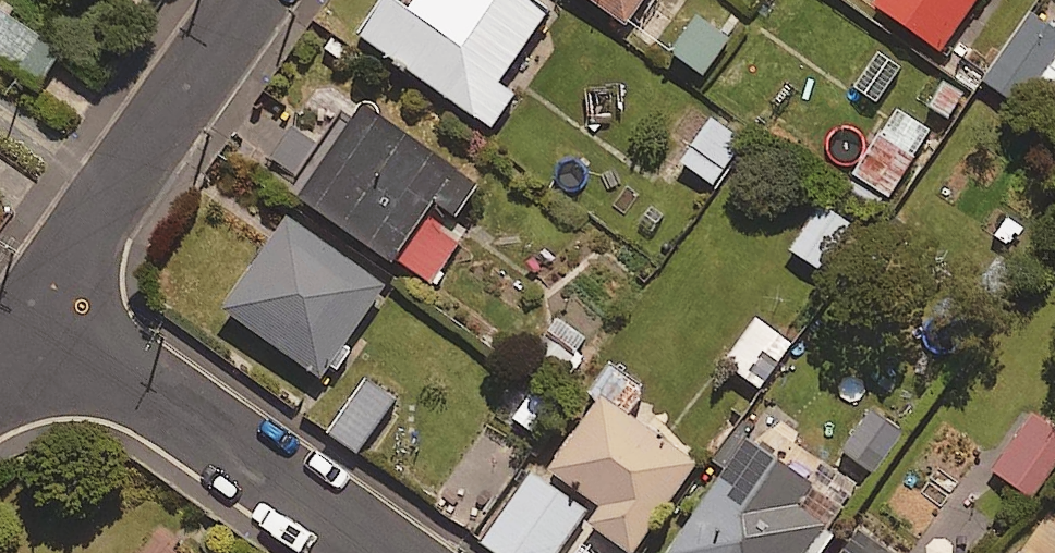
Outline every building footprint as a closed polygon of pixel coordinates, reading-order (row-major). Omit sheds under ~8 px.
[(486,0),(426,0),(411,22),(391,7),(364,47),(493,135),(515,101),(500,91),(549,18),(522,0),(503,0),(498,8),(486,0)] [(629,30),(650,0),(586,0),(629,30)] [(874,10),(941,58),(983,0),(881,0),(874,10)] [(0,13),(0,67),(37,93),(62,58),(0,13)] [(729,48),(698,26),(674,60),(706,82),(729,48)] [(1030,28),(988,91),(1036,123),(1054,94),(1054,44),(1030,28)] [(479,199),(352,113),(323,155),(293,135),(271,168),(315,198),(305,212),(429,296),(466,241),(455,234),(479,199)] [(930,135),(893,114),(853,188),(890,208),(930,135)] [(743,143),(710,122),(682,167),(716,188),(743,143)] [(851,230),(821,210),(791,254),(821,274),(851,230)] [(385,297),(286,231),(226,321),(325,387),(385,297)] [(792,348),(757,324),(726,368),(762,393),(792,348)] [(585,360),(580,356),(589,345),(567,328),(541,362),(568,383),(585,360)] [(629,424),(649,394),(615,370),(591,404),(599,410),(553,477),(605,513),(592,531),(623,552),(639,552),(696,471),(629,424)] [(396,406),(366,385),(330,437),(360,458),(396,406)] [(914,437),(878,411),(843,458),(878,485),(914,437)] [(1028,418),(992,475),(1036,503),(1054,473),(1054,435),(1028,418)] [(750,448),(674,552),(827,552),(851,521),(750,448)] [(531,477),(481,549),(487,552),(563,552),(589,517),(531,477)] [(154,538),(143,552),(175,552),(154,538)] [(860,541),(851,552),(878,552),(860,541)]
